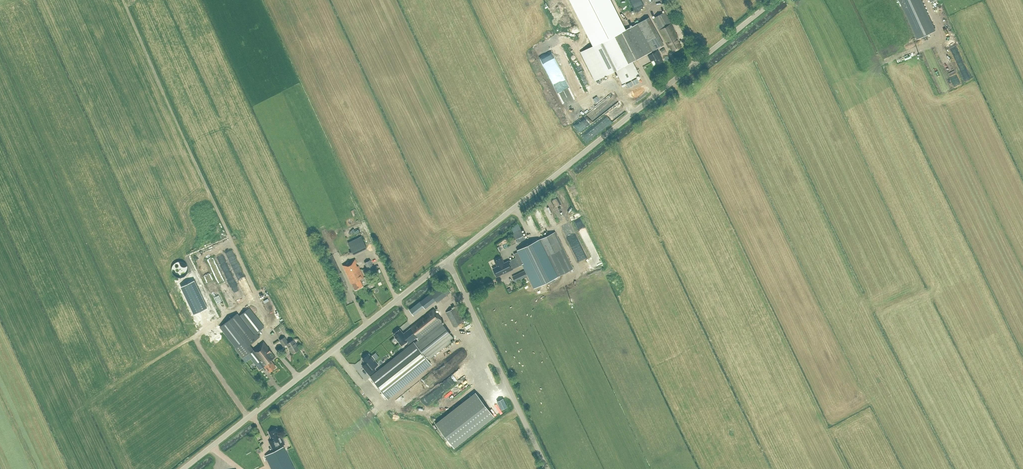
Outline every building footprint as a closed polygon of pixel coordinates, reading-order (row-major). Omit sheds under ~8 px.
[(581,51),(595,80),(615,69),(622,83),(639,74),(632,61),(647,53),(651,51),(662,45),(647,17),(636,23),(637,23),(624,29),(609,0),(571,0),(593,45),(581,51)] [(634,10),(640,7),(637,0),(629,0),(634,10)] [(918,39),(935,31),(921,0),(900,0),(918,39)] [(682,47),(677,38),(678,37),(664,11),(653,18),(668,47),(670,46),(673,52),(682,47)] [(651,61),(654,60),(656,64),(662,60),(660,55),(657,50),(650,54),(651,54),(648,55),(651,61)] [(647,93),(641,80),(632,83),(638,97),(647,93)] [(525,239),(521,229),(518,224),(511,227),(513,232),(514,232),(518,242),(525,239)] [(570,224),(561,228),(562,232),(572,229),(570,224)] [(348,229),(343,231),(347,239),(352,236),(348,229)] [(585,259),(573,229),(562,233),(567,244),(569,243),(576,262),(585,259)] [(555,232),(539,239),(557,276),(572,269),(555,232)] [(361,236),(348,243),(353,254),(367,248),(361,236)] [(451,247),(457,243),(453,238),(447,242),(451,247)] [(557,276),(539,239),(518,250),(518,251),(514,253),(515,257),(519,265),(520,266),(523,264),(534,287),(557,276)] [(226,253),(243,294),(248,292),(231,251),(226,253)] [(492,268),(496,276),(503,272),(503,273),(512,269),(508,260),(504,262),(501,257),(494,260),(497,266),(492,268)] [(515,257),(508,260),(512,269),(519,265),(515,257)] [(363,286),(360,279),(364,277),(355,259),(342,265),(351,283),(352,283),(355,289),(363,286)] [(370,273),(376,270),(370,259),(365,262),(370,273)] [(204,261),(197,263),(200,272),(206,270),(204,261)] [(524,270),(512,276),(514,281),(526,276),(524,270)] [(194,314),(207,307),(194,280),(181,287),(194,314)] [(443,283),(420,301),(424,306),(425,307),(434,300),(436,302),(450,290),(443,283)] [(409,310),(413,315),(424,306),(420,301),(409,310)] [(454,326),(463,322),(466,320),(458,305),(455,307),(446,312),(454,326)] [(258,319),(249,307),(239,315),(237,313),(220,326),(236,347),(235,348),(239,354),(251,345),(250,344),(257,338),(260,337),(256,332),(264,326),(261,323),(266,319),(263,315),(258,319)] [(443,320),(433,308),(405,331),(412,340),(413,341),(417,338),(418,340),(414,343),(414,342),(371,376),(387,398),(431,363),(428,359),(454,339),(441,322),(443,320)] [(402,333),(400,329),(397,331),(396,331),(394,332),(394,333),(393,334),(395,336),(395,337),(401,345),(407,341),(408,343),(412,340),(405,331),(402,333)] [(299,349),(293,339),(288,342),(284,337),(279,340),(283,346),(286,344),(290,350),(291,350),(293,353),(299,349)] [(251,345),(239,354),(245,362),(251,358),(259,369),(264,365),(266,368),(267,368),(269,371),(275,367),(270,360),(275,356),(263,342),(254,349),(251,345)] [(371,356),(369,354),(367,355),(366,355),(364,356),(364,357),(362,358),(366,363),(365,363),(367,366),(364,368),(369,375),(375,370),(373,368),(378,364),(374,359),(375,359),(372,355),(371,356)] [(458,371),(447,379),(451,385),(462,377),(458,371)] [(465,380),(457,384),(461,390),(468,386),(465,380)] [(475,392),(435,423),(454,447),(494,416),(475,392)] [(503,398),(497,401),(501,410),(507,406),(503,398)] [(492,406),(496,414),(501,412),(497,403),(492,406)] [(273,439),(269,441),(272,448),(277,446),(278,447),(285,444),(282,438),(281,438),(277,428),(269,432),(273,439)] [(283,446),(265,455),(272,468),(294,468),(283,446)]
